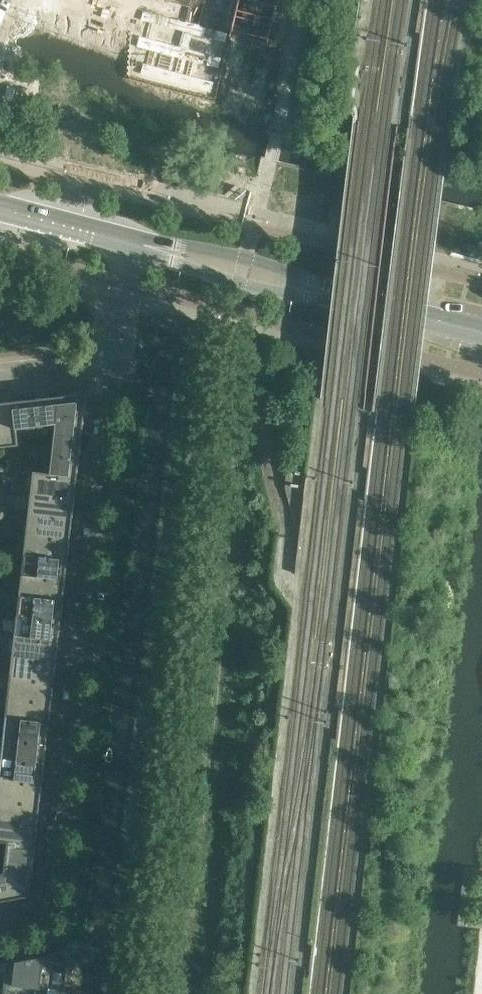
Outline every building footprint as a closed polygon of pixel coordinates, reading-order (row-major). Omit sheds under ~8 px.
[(145,44),(151,46),(152,46),(162,49),(219,64),(236,0),(145,0),(145,44)] [(267,0),(245,0),(243,8),(243,9),(262,14),(264,13),(267,0)] [(84,418),(87,393),(59,396),(56,424),(55,424),(54,433),(82,436),(83,425),(84,425),(84,418)] [(56,424),(59,396),(30,399),(30,398),(23,399),(23,400),(12,401),(15,429),(17,429),(55,424),(56,424)] [(12,401),(1,402),(0,402),(0,446),(18,444),(17,429),(15,429),(12,401)] [(79,459),(82,436),(54,433),(50,472),(50,474),(77,477),(79,466),(80,459),(79,459)] [(77,486),(77,479),(77,477),(50,474),(50,472),(34,470),(31,492),(75,497),(76,486),(77,486)] [(74,506),(75,500),(75,499),(75,497),(31,492),(29,513),(73,518),(74,506)] [(72,527),(73,520),(72,520),(73,518),(29,513),(27,533),(70,538),(72,527)] [(70,547),(70,540),(70,538),(27,533),(24,553),(68,558),(69,547),(70,547)] [(67,567),(68,561),(68,558),(24,553),(22,574),(66,579),(67,567)] [(65,588),(66,581),(65,581),(66,579),(22,574),(20,594),(63,599),(65,588)] [(63,608),(63,601),(63,599),(20,594),(17,614),(61,619),(62,608),(63,608)] [(60,628),(61,622),(61,619),(17,614),(15,634),(59,639),(60,628)] [(58,649),(59,642),(58,642),(59,639),(15,634),(13,655),(56,660),(58,649)] [(56,669),(56,663),(56,660),(13,655),(10,675),(54,680),(55,669),(56,669)] [(53,690),(54,683),(54,680),(10,675),(8,696),(52,701),(53,690)] [(51,710),(52,703),(51,703),(52,701),(8,696),(6,716),(49,721),(51,710)] [(49,730),(50,723),(49,723),(49,721),(6,716),(4,736),(47,741),(48,730),(49,730)] [(46,750),(47,744),(47,741),(4,736),(1,757),(45,762),(46,750)] [(45,764),(44,764),(45,762),(1,757),(0,767),(0,777),(42,782),(44,771),(45,764)] [(42,785),(42,782),(0,777),(0,798),(40,803),(41,791),(42,791),(42,785)] [(40,805),(40,803),(0,798),(0,818),(38,823),(39,812),(40,805)] [(38,825),(37,825),(38,823),(0,818),(0,840),(8,841),(8,840),(35,843),(37,832),(38,825)] [(29,895),(34,852),(35,852),(36,845),(35,845),(35,843),(8,840),(8,841),(4,871),(29,895)] [(0,872),(0,900),(29,895),(4,871),(0,872)] [(48,988),(52,952),(7,960),(7,962),(6,974),(5,983),(48,988)] [(48,988),(5,983),(5,984),(4,993),(47,993),(48,988)]
